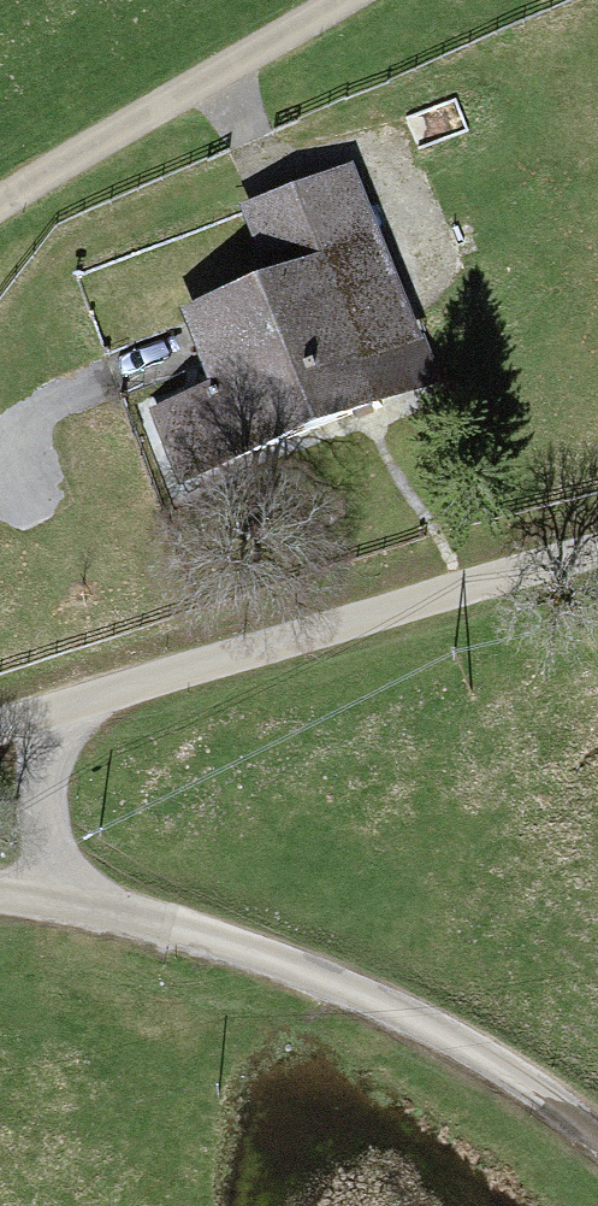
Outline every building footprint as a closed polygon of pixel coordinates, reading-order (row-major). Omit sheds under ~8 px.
[(435,397),(356,179),(241,221),(267,293),(181,323),(206,393),(154,412),(181,488),(435,397)]
